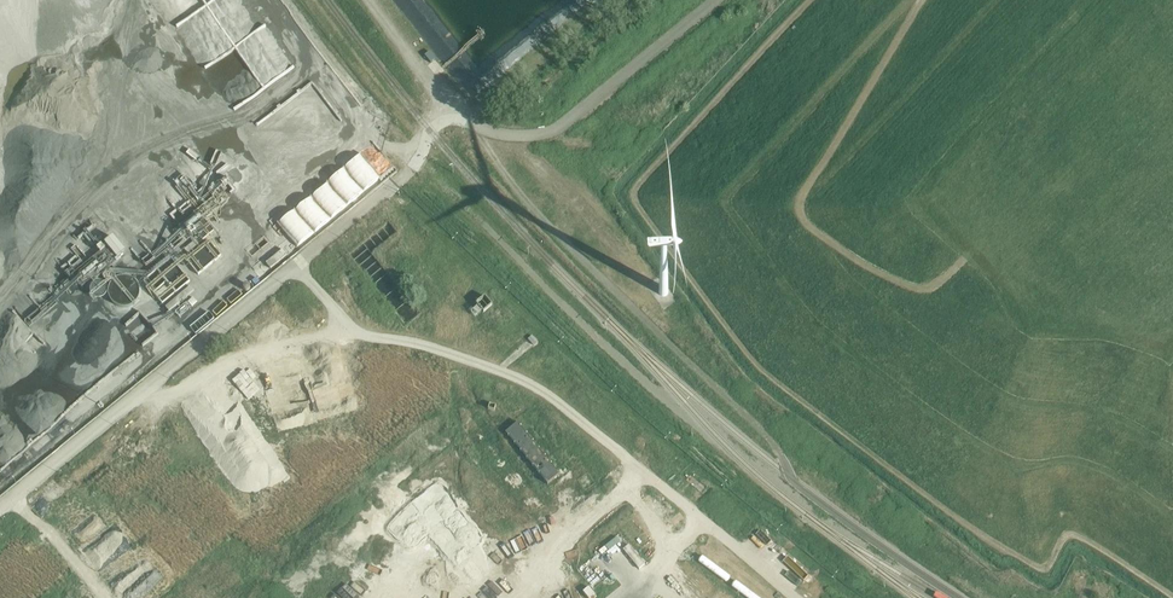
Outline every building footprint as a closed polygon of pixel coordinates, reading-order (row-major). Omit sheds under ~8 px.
[(180,185),(189,196),(198,189),(188,177),(180,185)] [(116,235),(108,243),(122,258),(130,250),(116,235)] [(202,275),(225,255),(212,241),(189,261),(202,275)] [(668,289),(667,288),(666,287),(665,287),(664,286),(663,286),(661,287),(660,288),(659,289),(659,290),(658,290),(658,291),(658,292),(659,293),(659,295),(660,295),(661,296),(662,296),(663,297),(664,297),(664,296),(666,296),(667,295),(668,294),(668,293),(668,292),(668,291),(668,290),(668,289)] [(508,437),(509,436),(515,443),(514,444),(514,445),(515,444),(521,451),(520,452),(521,451),(527,459),(526,459),(527,460),(527,459),(533,466),(532,467),(533,467),(533,466),(539,473),(538,474),(539,475),(540,474),(545,481),(544,482),(547,485),(560,475),(557,471),(556,472),(551,465),(551,464),(551,463),(550,464),(545,457),(545,456),(544,457),(538,450),(539,449),(538,449),(532,442),(533,442),(533,441),(532,442),(526,435),(527,434),(527,433),(526,434),(520,427),(521,427),(518,423),(505,434),(508,437)] [(598,554),(580,570),(595,587),(613,571),(598,554)]
